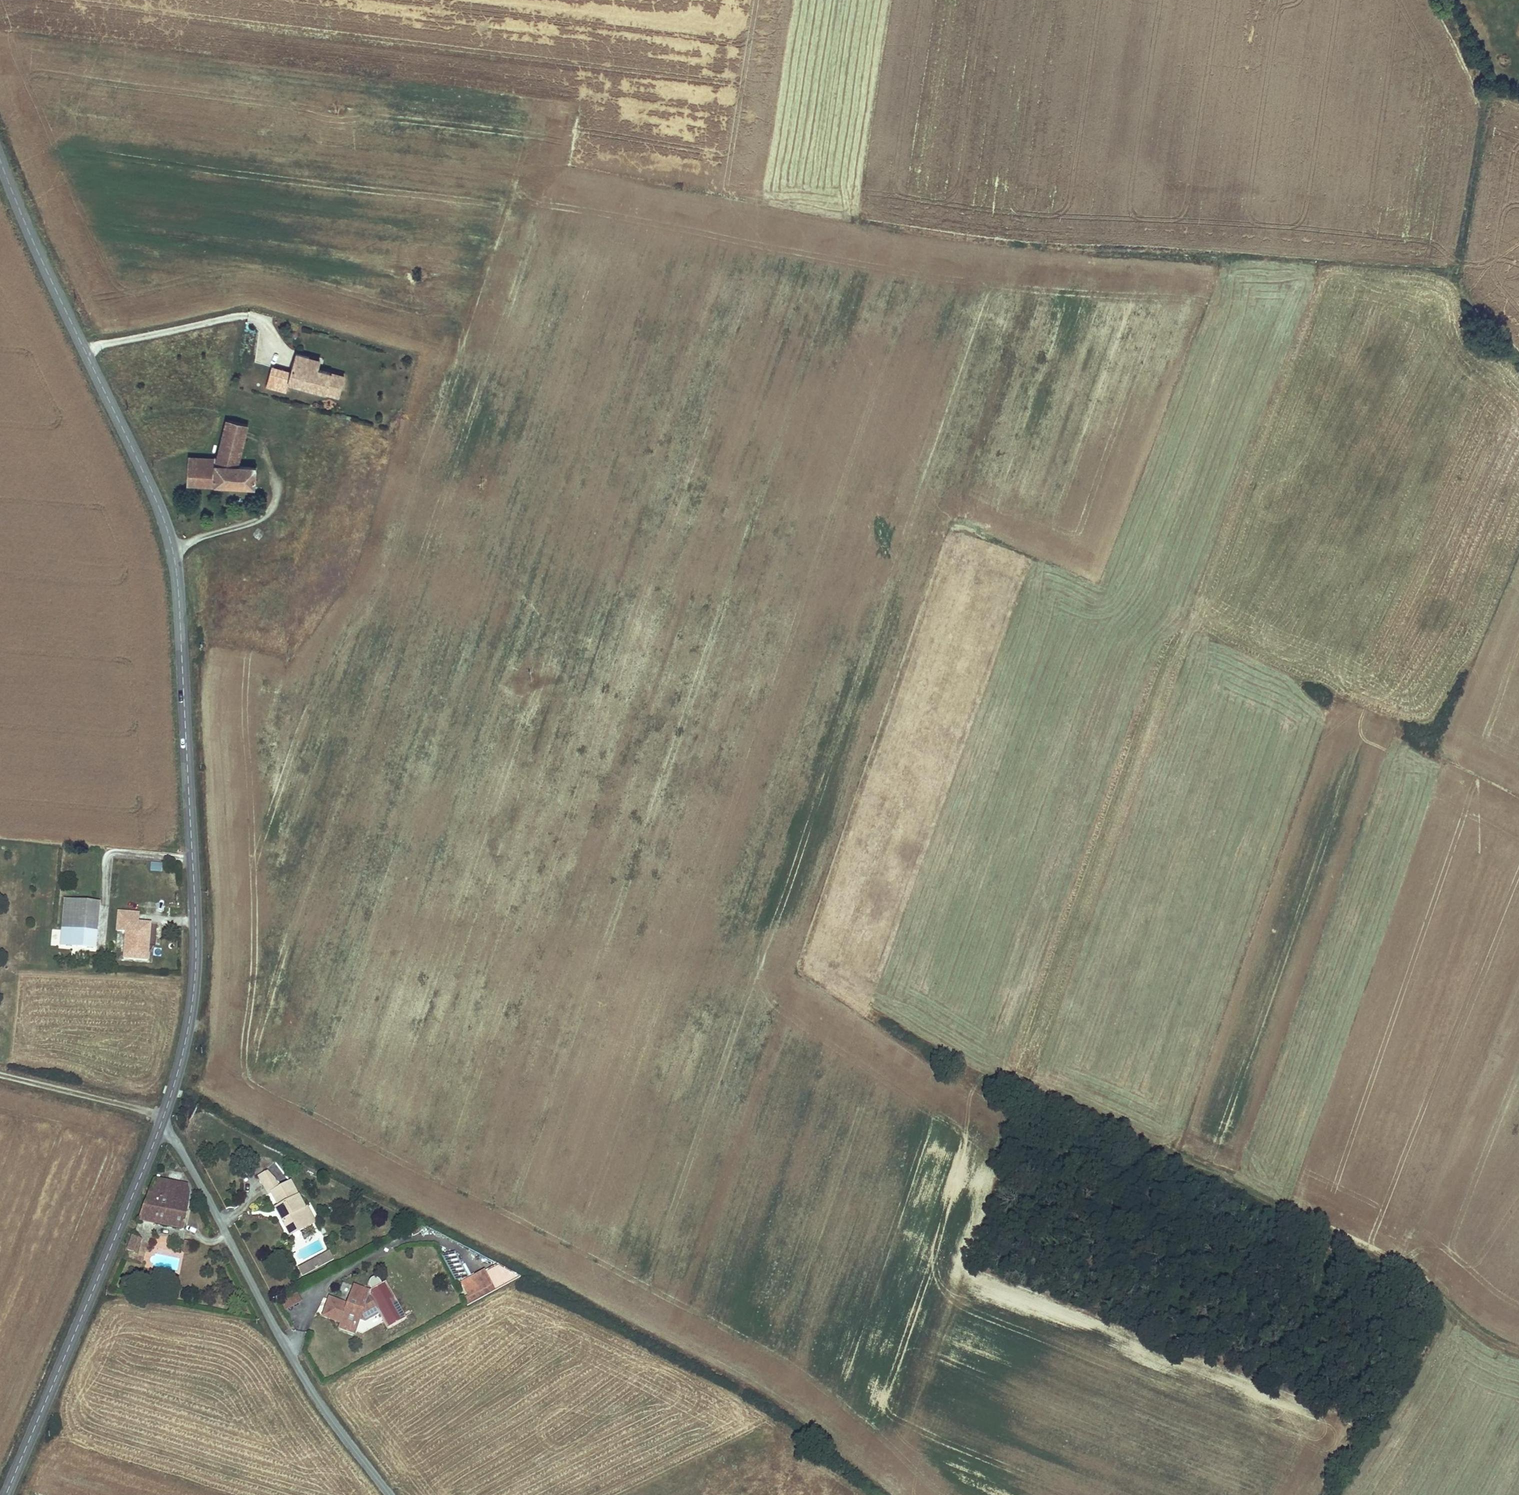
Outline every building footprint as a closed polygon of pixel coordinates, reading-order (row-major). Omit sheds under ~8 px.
[(297,350),(288,381),(339,396),(344,376),(320,369),(323,357),(297,350)] [(218,458),(189,456),(187,484),(256,488),(257,467),(239,466),(249,424),(228,419),(218,458)] [(63,901),(60,944),(94,947),(97,903),(63,901)] [(153,930),(147,929),(141,928),(141,917),(121,916),(119,936),(128,937),(126,961),(150,962),(151,950),(153,930)] [(308,1205),(305,1207),(290,1180),(278,1187),(270,1171),(260,1176),(265,1184),(269,1192),(278,1208),(282,1215),(279,1216),(287,1230),(290,1235),(301,1229),(313,1222),(316,1220),(308,1205)] [(187,1185),(153,1180),(139,1221),(184,1231),(191,1194),(187,1185)] [(236,1208),(225,1209),(225,1222),(237,1221),(236,1208)] [(127,1250),(134,1253),(140,1238),(133,1236),(127,1250)] [(326,1251),(296,1267),(300,1274),(330,1258),(326,1251)] [(469,1305),(523,1277),(513,1273),(499,1266),(471,1280),(457,1252),(448,1254),(470,1296),(465,1298),(469,1305)] [(405,1318),(384,1282),(380,1284),(378,1281),(377,1279),(374,1278),(372,1278),(370,1279),(368,1281),(368,1282),(368,1284),(368,1285),(368,1287),(370,1290),(368,1291),(369,1291),(367,1295),(378,1313),(386,1328),(405,1318)] [(368,1291),(354,1286),(347,1305),(329,1298),(324,1315),(343,1322),(341,1326),(354,1331),(356,1326),(357,1326),(359,1319),(367,1295),(369,1291),(368,1291)] [(295,1293),(278,1303),(283,1311),(300,1302),(295,1293)] [(378,1313),(367,1295),(359,1319),(364,1321),(378,1313)]
